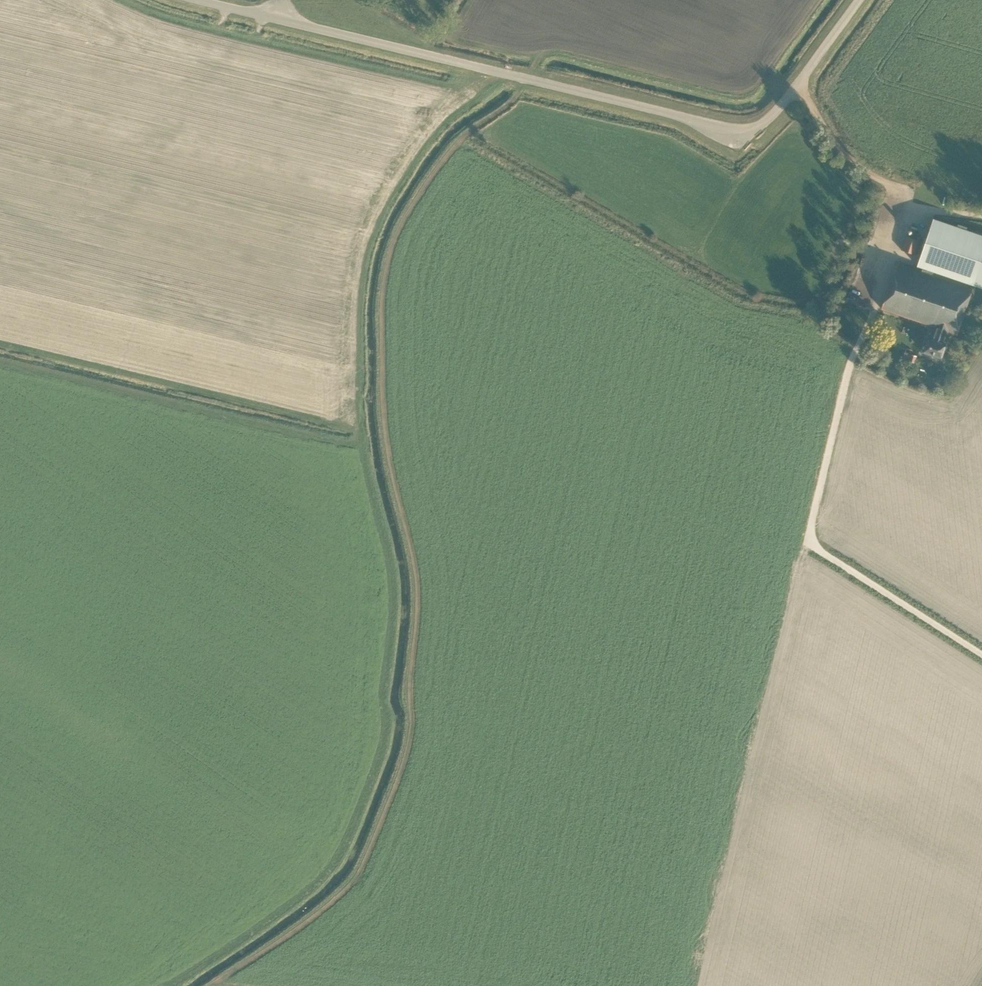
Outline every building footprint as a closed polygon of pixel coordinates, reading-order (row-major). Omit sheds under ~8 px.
[(975,287),(933,273),(933,272),(973,284),(981,287),(981,235),(932,219),(916,266),(922,268),(921,270),(896,262),(881,308),(934,326),(930,339),(927,338),(923,350),(942,356),(946,344),(944,343),(948,332),(958,336),(975,287)] [(921,241),(906,236),(902,249),(916,254),(921,241)]
